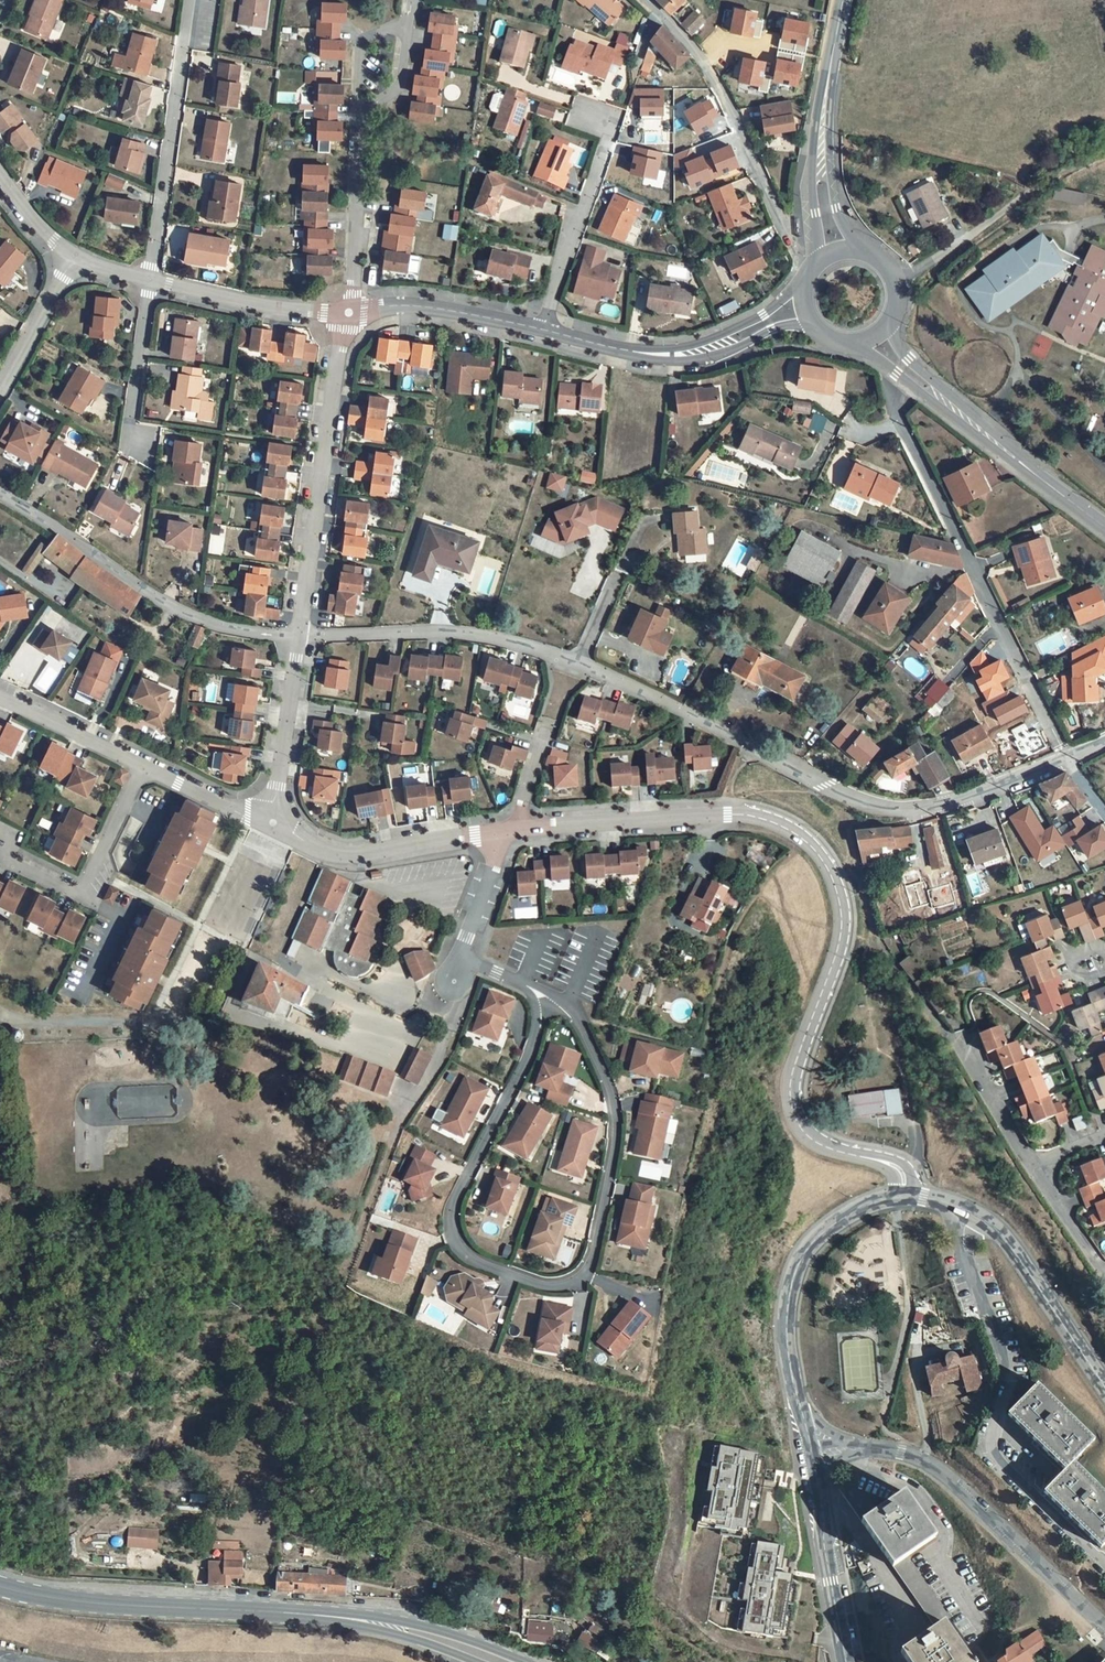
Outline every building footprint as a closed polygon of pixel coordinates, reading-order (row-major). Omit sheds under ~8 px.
[(65,0),(38,0),(32,14),(36,15),(29,31),(48,40),(65,0)] [(240,25),(264,28),(268,0),(244,0),(243,7),(240,25)] [(624,9),(615,0),(578,0),(584,4),(585,3),(610,25),(624,9)] [(655,1),(668,14),(683,0),(682,0),(656,0),(655,1)] [(347,5),(322,4),(321,21),(318,21),(317,30),(317,31),(339,31),(340,22),(346,22),(347,5)] [(755,11),(734,7),(729,30),(760,36),(763,20),(753,19),(755,11)] [(694,12),(681,25),(690,37),(704,23),(694,12)] [(431,13),(428,31),(435,32),(434,41),(456,45),(457,35),(454,34),(456,17),(431,13)] [(25,30),(29,31),(36,15),(32,14),(25,30)] [(808,22),(785,17),(779,47),(805,52),(808,38),(805,38),(808,22)] [(676,68),(689,56),(662,25),(651,41),(658,48),(676,68)] [(339,42),(339,31),(317,31),(317,41),(321,41),(320,58),(342,59),(345,59),(346,42),(339,42)] [(533,37),(510,31),(502,64),(524,70),(533,37)] [(156,40),(134,34),(127,57),(124,68),(146,75),(156,40)] [(426,50),(423,67),(445,70),(448,71),(451,54),(454,55),(456,45),(434,41),(432,51),(426,50)] [(651,41),(644,60),(640,69),(650,73),(658,48),(651,41)] [(598,50),(577,42),(574,47),(573,51),(577,58),(573,68),(580,70),(605,80),(612,64),(621,67),(628,49),(618,45),(615,52),(599,46),(598,50)] [(574,47),(571,47),(563,69),(573,73),(579,75),(580,70),(573,68),(577,58),(573,51),(574,47)] [(31,93),(45,59),(23,50),(14,69),(16,70),(10,85),(31,93)] [(804,55),(778,50),(773,76),(798,80),(800,69),(802,70),(804,55)] [(127,57),(117,54),(114,65),(124,68),(127,57)] [(644,60),(634,56),(631,66),(640,69),(644,60)] [(763,60),(742,57),(738,81),(758,84),(757,91),(767,92),(770,74),(761,73),(763,60)] [(239,86),(242,67),(222,64),(219,82),(222,83),(218,104),(238,108),(241,86),(239,86)] [(415,76),(413,93),(419,94),(438,96),(440,80),(444,80),(445,70),(423,67),(422,77),(415,76)] [(10,85),(16,70),(14,69),(11,68),(5,83),(10,85)] [(148,99),(152,86),(126,78),(122,91),(129,93),(126,102),(123,111),(126,112),(124,121),(142,126),(150,100),(148,99)] [(341,86),(319,85),(319,101),(315,101),(315,111),(315,112),(336,113),(336,103),(343,103),(344,86),(341,86)] [(507,90),(505,97),(526,104),(528,98),(507,90)] [(126,102),(129,93),(122,91),(120,100),(126,102)] [(411,103),(409,120),(434,123),(437,107),(440,107),(441,97),(438,96),(419,94),(418,104),(411,103)] [(516,141),(529,105),(526,104),(505,97),(493,132),(516,141)] [(788,102),(760,106),(764,135),(793,130),(788,102)] [(12,104),(4,111),(8,116),(16,109),(12,104)] [(556,112),(539,106),(535,117),(553,124),(556,112)] [(38,140),(26,124),(24,125),(20,119),(22,117),(16,109),(8,116),(4,111),(0,114),(0,132),(3,132),(10,127),(14,133),(13,133),(12,141),(17,149),(26,150),(38,140)] [(336,113),(315,112),(314,122),(318,122),(317,139),(329,139),(342,140),(343,123),(336,123),(336,113)] [(224,163),(231,124),(209,120),(205,139),(207,139),(204,159),(224,163)] [(530,124),(526,123),(517,151),(522,153),(530,124)] [(145,145),(124,139),(121,150),(117,162),(116,166),(137,172),(143,153),(145,145)] [(569,150),(550,142),(535,177),(563,190),(568,180),(565,178),(569,171),(561,167),(569,150)] [(121,150),(113,148),(109,160),(117,162),(121,150)] [(574,152),(569,150),(561,167),(569,171),(571,165),(569,164),(574,152)] [(146,154),(143,153),(137,172),(139,173),(146,154)] [(87,172),(57,160),(54,167),(46,164),(38,183),(47,186),(48,184),(77,195),(87,172)] [(328,166),(304,166),(303,183),(307,183),(306,192),(328,193),(328,166)] [(125,180),(110,173),(105,183),(121,190),(125,180)] [(539,196),(490,175),(475,211),(491,218),(501,196),(533,210),(534,207),(538,198),(539,196)] [(234,222),(240,185),(217,182),(214,202),(216,203),(214,219),(226,221),(234,222)] [(933,196),(937,194),(931,183),(907,194),(924,228),(947,216),(942,205),(939,207),(933,196)] [(737,202),(730,184),(709,193),(716,211),(722,209),(729,228),(750,219),(746,209),(750,208),(746,199),(737,202)] [(1085,194),(1056,187),(1054,197),(1082,204),(1085,194)] [(396,205),(395,215),(416,219),(418,209),(424,210),(427,193),(402,190),(399,206),(396,205)] [(327,220),(328,193),(306,192),(303,192),(303,194),(302,209),(306,209),(305,219),(327,220)] [(608,224),(603,222),(599,231),(624,242),(636,215),(639,215),(642,206),(615,194),(611,203),(616,205),(608,224)] [(942,205),(937,194),(933,196),(939,207),(942,205)] [(140,203),(108,198),(105,219),(122,222),(122,219),(137,221),(140,203)] [(547,202),(538,198),(534,207),(543,211),(547,202)] [(214,202),(210,202),(207,221),(225,224),(226,221),(214,219),(216,203),(214,202)] [(616,205),(611,203),(603,222),(608,224),(616,205)] [(722,209),(716,211),(723,230),(729,228),(722,209)] [(386,231),(384,241),(405,244),(407,235),(413,235),(416,220),(416,219),(395,215),(391,215),(389,231),(386,231)] [(305,219),(305,228),(305,230),(309,230),(308,247),(326,247),(333,247),(333,231),(327,230),(327,220),(305,219)] [(207,262),(226,265),(230,241),(189,234),(185,262),(206,266),(207,262)] [(1061,260),(1062,260),(1073,265),(1074,263),(1078,265),(1081,266),(1084,261),(1060,249),(1053,240),(1048,244),(1042,235),(1017,254),(1014,250),(983,272),(986,276),(967,290),(989,321),(1040,284),(1037,280),(1061,262),(1061,260)] [(26,257),(7,241),(0,249),(0,283),(3,285),(26,257)] [(405,244),(384,241),(382,252),(386,252),(384,268),(385,268),(408,272),(411,255),(404,254),(405,244)] [(755,243),(726,257),(731,268),(735,266),(743,282),(753,277),(751,272),(765,266),(755,243)] [(1091,245),(1085,258),(1084,261),(1081,266),(1078,265),(1073,274),(1083,279),(1078,290),(1068,285),(1048,328),(1068,337),(1066,341),(1077,347),(1080,342),(1087,346),(1101,317),(1104,319),(1104,251),(1091,245)] [(304,255),(304,257),(308,257),(307,273),(318,274),(332,274),(333,257),(326,257),(326,247),(308,247),(305,247),(304,255)] [(605,253),(588,249),(575,294),(586,297),(587,291),(602,295),(603,289),(615,292),(621,273),(609,270),(609,267),(601,265),(605,253)] [(516,259),(493,253),(487,276),(511,282),(512,277),(526,280),(531,259),(517,256),(516,259)] [(691,292),(651,286),(647,309),(690,316),(693,295),(691,292)] [(615,292),(603,289),(602,295),(614,298),(615,292)] [(120,299),(97,297),(96,316),(91,316),(90,336),(112,338),(114,318),(118,319),(120,299)] [(199,322),(176,318),(171,356),(194,359),(199,322)] [(276,359),(278,342),(270,341),(272,329),(254,326),(254,329),(242,328),(240,345),(251,346),(251,349),(268,352),(268,358),(276,359)] [(286,343),(278,342),(276,359),(285,360),(285,354),(295,355),(302,356),(302,357),(315,359),(316,347),(308,346),(309,343),(305,342),(306,334),(288,331),(286,343)] [(404,360),(407,342),(399,341),(399,340),(381,338),(378,361),(396,363),(396,361),(404,361),(404,360)] [(415,342),(407,342),(404,360),(412,361),(412,364),(430,367),(433,344),(415,342)] [(491,356),(451,352),(447,392),(470,394),(472,378),(488,379),(491,356)] [(285,360),(284,363),(293,364),(295,355),(285,354),(285,360)] [(86,394),(96,377),(77,366),(56,399),(78,412),(88,395),(86,394)] [(201,369),(184,366),(183,375),(179,375),(177,394),(179,394),(177,408),(198,411),(197,417),(210,419),(211,413),(213,402),(208,401),(209,393),(201,392),(203,378),(200,378),(201,369)] [(834,371),(800,366),(796,387),(814,390),(821,391),(820,393),(831,395),(834,371)] [(523,374),(505,372),(503,395),(520,397),(520,402),(540,404),(542,380),(523,378),(523,374)] [(101,380),(96,377),(86,394),(88,395),(91,397),(101,380)] [(303,386),(280,383),(276,409),(280,409),(279,417),(275,417),(272,435),(295,438),(298,420),(295,420),(296,412),(297,404),(300,404),(303,386)] [(583,388),(561,386),(558,409),(581,411),(581,412),(600,414),(602,388),(583,386),(583,388)] [(695,391),(676,393),(679,416),(721,411),(719,389),(695,392),(695,391)] [(171,408),(177,408),(179,394),(177,394),(173,393),(171,408)] [(368,410),(367,418),(386,421),(389,401),(369,398),(368,410)] [(810,403),(795,400),(793,411),(808,413),(810,403)] [(365,410),(350,407),(349,416),(363,418),(365,410)] [(881,416),(874,407),(869,411),(875,420),(881,416)] [(814,412),(808,427),(821,431),(826,416),(814,412)] [(363,418),(349,416),(348,425),(362,426),(363,418)] [(383,441),(386,421),(367,418),(365,427),(364,439),(383,441)] [(33,463),(50,433),(42,429),(38,435),(29,430),(20,425),(18,428),(10,423),(1,440),(9,444),(6,449),(33,463)] [(42,429),(33,424),(29,430),(38,435),(42,429)] [(791,469),(801,447),(764,431),(750,425),(739,448),(753,455),(754,452),(756,448),(775,457),(773,461),(791,469)] [(64,443),(56,439),(42,465),(58,474),(59,472),(86,487),(98,465),(63,446),(64,443)] [(201,443),(176,441),(174,458),(180,459),(177,482),(198,485),(201,462),(198,462),(201,443)] [(286,466),(289,446),(269,443),(267,462),(263,462),(262,470),(265,471),(269,471),(283,473),(284,465),(286,466)] [(775,457),(756,448),(754,452),(773,461),(775,457)] [(374,466),(373,475),(392,477),(395,457),(375,454),(374,466)] [(180,459),(174,458),(172,481),(177,482),(180,459)] [(356,464),(355,472),(369,474),(371,466),(356,464)] [(868,499),(869,495),(889,505),(899,484),(856,464),(847,482),(865,490),(862,496),(868,499)] [(958,505),(988,490),(976,464),(945,479),(958,505)] [(283,473),(269,471),(268,479),(264,479),(262,496),(281,499),(284,481),(282,481),(283,473)] [(369,474),(355,472),(354,480),(368,483),(369,474)] [(549,473),(546,489),(563,492),(566,476),(549,473)] [(389,497),(392,477),(373,475),(372,483),(370,495),(389,497)] [(862,496),(865,490),(847,482),(844,488),(862,496)] [(120,501),(101,490),(89,511),(108,522),(106,525),(124,535),(131,523),(129,522),(134,514),(118,505),(120,501)] [(596,524),(615,532),(624,508),(595,497),(584,500),(582,507),(575,505),(555,511),(552,517),(547,519),(541,533),(543,537),(563,545),(586,537),(590,526),(596,524)] [(347,522),(346,530),(362,532),(363,524),(367,525),(369,506),(346,503),(344,521),(347,522)] [(262,533),(279,536),(280,528),(282,528),(285,510),(263,507),(260,524),(256,523),(255,532),(259,533),(262,533)] [(697,512),(674,514),(675,533),(679,532),(684,532),(686,554),(707,552),(705,529),(698,529),(697,512)] [(191,524),(169,520),(166,542),(188,545),(187,549),(199,551),(202,529),(191,527),(191,524)] [(469,572),(479,542),(445,531),(428,525),(412,574),(429,580),(435,561),(469,572)] [(362,532),(346,530),(342,556),(365,559),(367,541),(365,540),(361,540),(362,532)] [(830,571),(840,553),(802,532),(783,565),(822,587),(826,579),(830,571)] [(277,544),(279,536),(262,533),(261,541),(257,540),(255,558),(277,562),(280,544),(277,544)] [(128,615),(142,596),(85,557),(87,555),(58,535),(57,536),(49,547),(44,554),(74,575),(73,576),(128,615)] [(924,538),(914,536),(908,557),(930,561),(931,558),(962,564),(953,545),(924,538)] [(1033,583),(1056,576),(1043,538),(1013,547),(1020,566),(1022,566),(1027,564),(1033,583)] [(37,549),(31,557),(38,562),(44,554),(49,547),(42,542),(37,549)] [(31,557),(22,570),(30,575),(38,562),(31,557)] [(458,569),(435,561),(434,564),(457,572),(458,569)] [(875,571),(859,563),(831,614),(847,622),(852,612),(875,571)] [(1033,583),(1027,564),(1022,566),(1028,585),(1033,583)] [(252,577),(253,569),(240,567),(239,576),(246,577),(246,576),(252,577)] [(341,574),(339,592),(357,595),(361,596),(364,578),(360,577),(362,569),(345,567),(344,575),(341,574)] [(248,594),(266,597),(269,571),(253,569),(252,577),(246,576),(246,577),(243,594),(248,594)] [(836,574),(830,571),(826,579),(832,581),(836,574)] [(969,600),(970,598),(970,597),(974,592),(966,574),(961,577),(955,584),(953,583),(936,604),(939,606),(954,617),(969,600)] [(908,598),(886,584),(866,616),(888,630),(908,598)] [(1104,613),(1104,606),(1097,587),(1068,599),(1079,624),(1104,613)] [(357,595),(339,592),(338,598),(329,597),(327,613),(354,617),(357,595)] [(266,597),(248,594),(245,616),(278,621),(280,613),(264,610),(266,597)] [(2,621),(6,620),(27,617),(23,595),(0,599),(0,624),(2,621)] [(975,605),(969,600),(954,617),(960,622),(975,605)] [(949,623),(954,617),(939,606),(915,635),(916,636),(911,643),(923,652),(928,646),(930,647),(949,623)] [(661,632),(666,621),(641,610),(629,638),(654,649),(664,653),(671,636),(661,632)] [(206,629),(196,625),(187,644),(197,649),(206,629)] [(974,639),(963,630),(960,633),(971,642),(974,639)] [(71,643),(54,631),(50,636),(43,631),(33,645),(41,651),(42,648),(49,653),(59,660),(71,643)] [(104,646),(119,652),(121,648),(106,642),(104,646)] [(792,698),(804,676),(746,645),(730,675),(757,689),(761,681),(792,698)] [(100,656),(115,662),(119,652),(104,646),(100,656)] [(256,651),(234,648),(231,666),(243,667),(242,676),(260,678),(261,669),(253,668),(256,651)] [(100,656),(94,653),(79,691),(99,699),(115,662),(100,656)] [(434,674),(437,656),(428,655),(428,657),(410,655),(407,677),(425,680),(426,673),(434,674)] [(445,657),(437,656),(434,674),(442,675),(442,677),(460,680),(463,658),(445,655),(445,657)] [(400,657),(390,656),(388,666),(376,664),(373,687),(390,689),(393,672),(398,673),(400,657)] [(507,663),(490,658),(483,679),(501,685),(501,682),(509,685),(514,668),(507,666),(507,663)] [(349,662),(331,659),(330,667),(328,667),(325,686),(346,689),(350,670),(348,670),(349,662)] [(522,671),(514,668),(509,685),(516,687),(514,694),(532,699),(538,678),(521,673),(522,671)] [(1073,702),(1098,701),(1097,676),(1071,677),(1073,702)] [(151,711),(151,712),(167,718),(174,704),(165,700),(169,691),(143,679),(134,700),(145,705),(152,708),(151,711)] [(931,707),(948,688),(939,680),(927,694),(929,695),(924,701),(931,707)] [(234,702),(236,685),(228,684),(225,701),(234,702)] [(258,687),(236,684),(236,685),(234,702),(237,703),(236,710),(253,713),(254,705),(256,705),(258,687)] [(936,715),(955,693),(948,688),(931,707),(929,709),(936,715)] [(605,722),(610,705),(602,702),(601,705),(585,699),(578,721),(595,726),(597,719),(605,722)] [(879,722),(885,714),(870,702),(864,709),(879,722)] [(618,707),(610,705),(605,722),(613,724),(612,726),(629,732),(636,710),(619,705),(618,707)] [(253,713),(236,710),(235,718),(231,718),(229,735),(251,738),(254,721),(252,721),(253,713)] [(472,716),(455,711),(453,719),(450,718),(445,735),(466,742),(472,725),(481,728),(483,720),(472,716)] [(147,721),(163,728),(167,718),(151,712),(147,721)] [(404,716),(387,714),(386,722),(384,722),(381,741),(393,743),(392,752),(401,753),(413,753),(413,746),(402,744),(404,725),(403,724),(404,716)] [(332,722),(314,720),(313,728),(321,729),(318,748),(339,752),(342,732),(331,730),(332,722)] [(0,726),(0,749),(12,755),(23,731),(8,723),(5,729),(0,726)] [(993,746),(981,724),(952,740),(962,759),(972,753),(974,756),(993,746)] [(863,766),(879,748),(861,732),(860,734),(848,725),(833,742),(844,751),(845,750),(863,766)] [(68,750),(52,742),(41,766),(56,774),(54,777),(62,780),(72,759),(65,755),(66,753),(68,750)] [(930,787),(948,776),(933,751),(925,756),(918,743),(885,762),(893,775),(916,762),(930,787)] [(250,748),(233,745),(231,753),(224,752),(222,770),(226,771),(225,780),(240,782),(241,773),(244,773),(246,756),(249,756),(250,748)] [(525,760),(528,750),(512,745),(510,750),(494,745),(488,762),(511,769),(514,757),(525,760)] [(693,747),(684,747),(686,764),(694,764),(695,772),(712,771),(711,748),(693,750),(693,747)] [(675,781),(674,760),(655,761),(654,756),(646,757),(647,768),(648,785),(656,785),(656,782),(675,781)] [(566,763),(549,757),(546,767),(555,770),(556,789),(577,787),(576,768),(564,769),(566,763)] [(80,763),(72,759),(62,780),(69,784),(68,786),(85,795),(96,776),(78,767),(80,763)] [(881,765),(877,769),(881,773),(885,769),(881,765)] [(640,786),(639,769),(631,769),(631,766),(611,767),(613,788),(640,786)] [(332,771),(314,768),(313,776),(315,777),(312,796),(334,799),(336,779),(331,778),(331,777),(332,771)] [(877,769),(872,775),(877,779),(881,773),(877,769)] [(127,773),(121,770),(116,779),(122,783),(127,773)] [(1076,807),(1086,799),(1066,772),(1055,778),(1040,784),(1051,801),(1065,792),(1076,807)] [(467,777),(448,780),(448,785),(440,787),(443,804),(451,803),(451,801),(470,798),(467,777)] [(424,785),(404,788),(406,810),(434,806),(432,788),(424,789),(424,785)] [(384,815),(381,798),(373,799),(372,793),(353,797),(357,818),(376,815),(376,817),(384,815)] [(216,815),(188,800),(180,816),(178,815),(171,829),(159,853),(158,852),(155,858),(151,866),(155,869),(152,875),(145,889),(173,904),(177,896),(176,896),(190,868),(194,871),(205,848),(202,846),(209,834),(212,835),(217,824),(212,822),(216,815)] [(58,829),(80,839),(83,832),(89,835),(96,819),(73,808),(72,808),(66,805),(60,817),(62,821),(62,822),(58,829)] [(1104,824),(1104,822),(1091,806),(1084,812),(1085,813),(1073,821),(1085,839),(1104,824)] [(217,824),(221,817),(216,815),(212,822),(217,824)] [(909,826),(891,827),(855,831),(860,847),(882,845),(894,844),(895,848),(912,846),(910,826),(909,826)] [(159,853),(171,829),(166,827),(151,857),(155,858),(158,852),(159,853)] [(50,853),(74,865),(82,850),(76,847),(80,839),(58,829),(54,837),(52,836),(49,837),(44,847),(45,850),(51,853),(50,853)] [(976,863),(1005,853),(997,829),(967,840),(976,863)] [(205,848),(212,835),(209,834),(202,846),(205,848)] [(930,856),(944,853),(940,835),(926,838),(930,856)] [(883,853),(882,845),(860,847),(862,855),(883,853)] [(620,858),(612,858),(613,875),(621,875),(621,878),(639,876),(639,870),(644,870),(647,862),(647,851),(637,851),(637,854),(619,855),(620,858)] [(603,856),(585,857),(587,880),(605,879),(605,876),(613,875),(612,858),(612,857),(604,858),(603,856)] [(550,861),(542,862),(543,880),(551,879),(551,881),(569,880),(568,858),(550,859),(550,861)] [(543,880),(542,862),(533,862),(535,873),(517,874),(518,897),(536,896),(535,880),(543,880)] [(181,898),(194,871),(190,868),(176,896),(177,896),(181,898)] [(348,893),(352,884),(322,870),(291,940),(322,953),(323,951),(325,946),(336,950),(334,954),(333,958),(333,962),(334,965),(336,970),(338,972),(339,971),(340,973),(342,974),(344,976),(346,978),(350,979),(353,979),(353,980),(358,980),(359,978),(362,978),(363,977),(364,977),(366,975),(367,975),(369,973),(372,969),(373,966),(366,963),(375,942),(371,941),(380,920),(377,919),(385,898),(378,895),(364,889),(360,898),(348,893)] [(696,919),(710,926),(727,892),(701,879),(685,910),(682,917),(694,923),(696,919)] [(1,880),(0,882),(0,903),(15,911),(26,889),(10,881),(8,884),(1,880)] [(118,892),(110,888),(104,901),(112,904),(118,892)] [(56,903),(41,896),(29,919),(44,926),(42,930),(49,933),(60,912),(53,908),(56,903)] [(1081,900),(1061,908),(1069,927),(1078,923),(1086,943),(1095,939),(1088,919),(1081,900)] [(1093,906),(1097,916),(1088,919),(1095,939),(1102,936),(1104,935),(1101,925),(1104,924),(1104,902),(1093,906)] [(67,915),(60,912),(49,933),(57,937),(59,934),(74,941),(86,917),(70,910),(67,915)] [(180,923),(153,910),(142,929),(138,927),(134,935),(132,941),(133,941),(121,965),(114,979),(117,980),(109,995),(137,1008),(141,1001),(145,1003),(150,993),(147,992),(153,979),(156,981),(167,959),(163,957),(176,931),(177,932),(181,924),(180,923)] [(1056,941),(1065,937),(1058,917),(1049,921),(1046,914),(1026,922),(1032,936),(1038,950),(1047,946),(1044,937),(1053,934),(1056,941)] [(706,933),(710,926),(696,919),(694,923),(692,926),(706,933)] [(167,959),(180,933),(177,932),(176,931),(163,957),(167,959)] [(134,935),(131,933),(117,963),(121,965),(133,941),(132,941),(134,935)] [(1038,950),(1022,956),(1029,976),(1036,973),(1040,982),(1059,975),(1056,968),(1055,965),(1048,968),(1045,959),(1054,956),(1050,945),(1047,946),(1038,950)] [(336,950),(325,946),(323,951),(334,954),(336,950)] [(407,960),(406,961),(414,980),(416,980),(418,981),(421,981),(423,980),(424,980),(427,978),(430,976),(432,973),(433,968),(433,964),(431,960),(429,957),(426,955),(421,953),(419,953),(418,954),(417,954),(413,955),(412,956),(411,957),(409,958),(408,960),(407,960)] [(915,984),(925,977),(909,958),(900,965),(915,984)] [(309,991),(261,965),(241,1010),(272,1021),(274,1016),(288,1022),(295,1005),(302,1008),(309,991)] [(1060,1007),(1073,1002),(1069,992),(1059,996),(1056,987),(1063,984),(1062,982),(1059,975),(1040,982),(1043,992),(1036,994),(1044,1014),(1060,1007)] [(150,993),(156,981),(153,979),(147,992),(150,993)] [(1097,989),(1088,993),(1091,1002),(1073,1009),(1080,1029),(1089,1025),(1093,1035),(1103,1031),(1096,1012),(1104,1009),(1097,989)] [(514,1001),(490,993),(483,1011),(481,1010),(477,1022),(482,1024),(478,1035),(497,1042),(505,1019),(508,1020),(514,1001)] [(482,1024),(477,1022),(473,1033),(478,1035),(482,1024)] [(999,1027),(980,1035),(988,1054),(1007,1046),(999,1027)] [(12,1048),(15,1048),(17,1048),(20,1047),(22,1045),(23,1043),(23,1040),(23,1038),(21,1035),(20,1034),(17,1033),(15,1032),(12,1033),(10,1035),(8,1037),(8,1040),(8,1042),(9,1044),(10,1046),(12,1048)] [(680,1055),(626,1041),(621,1063),(632,1066),(657,1073),(674,1077),(680,1055)] [(1004,1069),(1024,1062),(1016,1043),(1007,1046),(988,1054),(992,1064),(1001,1060),(1004,1069)] [(552,1045),(544,1066),(550,1068),(558,1047),(552,1045)] [(574,1053),(558,1047),(550,1068),(544,1066),(537,1086),(550,1091),(547,1100),(565,1107),(566,1107),(573,1089),(560,1084),(564,1074),(566,1075),(574,1053)] [(431,1057),(416,1050),(401,1080),(416,1088),(431,1057)] [(574,1053),(566,1075),(573,1077),(581,1056),(574,1053)] [(397,1078),(347,1058),(337,1083),(388,1103),(397,1078)] [(1021,1085),(1041,1077),(1033,1058),(1024,1062),(1004,1069),(1009,1079),(1018,1076),(1019,1078),(1021,1085)] [(657,1073),(632,1066),(630,1073),(655,1079),(657,1073)] [(1098,1077),(1101,1086),(1092,1090),(1100,1109),(1104,1107),(1104,1074),(1098,1077)] [(1020,1108),(1048,1097),(1041,1077),(1021,1085),(1024,1092),(1025,1094),(1016,1098),(1020,1108)] [(488,1090),(466,1079),(442,1126),(451,1131),(454,1125),(467,1132),(473,1119),(471,1118),(474,1111),(477,1112),(488,1090)] [(172,1085),(117,1087),(118,1115),(173,1113),(172,1085)] [(903,1115),(900,1089),(848,1096),(851,1118),(887,1113),(888,1117),(903,1115)] [(646,1094),(644,1103),(670,1109),(672,1100),(646,1094)] [(1062,1124),(1069,1122),(1061,1102),(1052,1106),(1048,1097),(1020,1108),(1023,1118),(1033,1114),(1036,1124),(1055,1116),(1059,1125),(1062,1124)] [(670,1109),(644,1103),(641,1103),(637,1120),(641,1121),(640,1128),(634,1154),(659,1159),(670,1109)] [(552,1117),(529,1104),(522,1117),(523,1118),(518,1127),(516,1126),(505,1146),(518,1154),(523,1147),(531,1152),(552,1117)] [(1076,1132),(1086,1128),(1082,1117),(1072,1120),(1076,1132)] [(669,1120),(667,1134),(674,1136),(676,1121),(669,1120)] [(597,1128),(574,1121),(558,1171),(570,1174),(571,1172),(580,1175),(584,1162),(586,1162),(597,1128)] [(467,1132),(454,1125),(451,1131),(464,1138),(467,1132)] [(435,1156),(417,1146),(410,1159),(415,1162),(405,1181),(413,1185),(410,1191),(413,1202),(427,1198),(425,1191),(429,1183),(435,1171),(429,1168),(435,1156)] [(523,1147),(518,1154),(527,1159),(531,1152),(523,1147)] [(1081,1167),(1088,1186),(1079,1189),(1080,1192),(1083,1199),(1102,1191),(1098,1182),(1104,1180),(1104,1172),(1100,1159),(1081,1167)] [(580,1175),(571,1172),(570,1174),(579,1177),(581,1178),(586,1162),(584,1162),(580,1175)] [(514,1176),(497,1170),(491,1188),(493,1189),(487,1208),(507,1215),(515,1195),(509,1193),(514,1176)] [(520,1178),(514,1176),(509,1193),(515,1195),(520,1178)] [(425,1191),(427,1198),(433,1196),(429,1183),(425,1191)] [(653,1187),(634,1183),(630,1202),(627,1202),(622,1223),(628,1225),(625,1236),(647,1241),(654,1208),(649,1207),(653,1187)] [(659,1189),(653,1187),(649,1207),(654,1208),(659,1189)] [(1104,1223),(1104,1199),(1102,1191),(1083,1199),(1085,1206),(1086,1209),(1096,1205),(1099,1214),(1090,1217),(1094,1227),(1104,1223)] [(577,1207),(552,1199),(546,1215),(541,1213),(528,1251),(544,1256),(549,1243),(554,1245),(561,1224),(566,1225),(570,1226),(577,1207)] [(628,1225),(622,1223),(618,1243),(624,1244),(645,1249),(647,1241),(625,1236),(628,1225)] [(284,1230),(272,1224),(267,1234),(279,1240),(284,1230)] [(566,1225),(561,1224),(554,1245),(549,1243),(544,1256),(554,1259),(559,1246),(566,1225)] [(416,1240),(394,1232),(383,1262),(378,1277),(401,1285),(416,1240)] [(378,1277),(383,1262),(378,1260),(373,1275),(378,1277)] [(448,1301),(467,1313),(470,1309),(453,1298),(450,1289),(455,1282),(464,1279),(481,1290),(484,1285),(483,1283),(483,1281),(479,1279),(474,1280),(465,1274),(452,1277),(448,1283),(445,1289),(448,1301)] [(420,1293),(430,1298),(437,1280),(427,1276),(420,1293)] [(467,1313),(466,1316),(489,1330),(500,1312),(490,1306),(493,1301),(492,1296),(481,1290),(464,1279),(455,1282),(450,1289),(453,1298),(470,1309),(467,1313)] [(603,1337),(594,1347),(603,1354),(615,1339),(626,1348),(650,1318),(631,1302),(612,1325),(614,1326),(609,1332),(603,1337)] [(572,1309),(545,1304),(539,1342),(559,1346),(561,1333),(563,1325),(568,1326),(572,1309)] [(612,1325),(603,1337),(609,1332),(614,1326),(612,1325)] [(615,1339),(603,1354),(614,1363),(626,1348),(615,1339)] [(559,1346),(539,1342),(537,1350),(558,1354),(559,1346)] [(982,1388),(973,1357),(958,1361),(958,1358),(956,1357),(954,1355),(952,1355),(950,1355),(947,1357),(946,1359),(946,1362),(947,1364),(926,1369),(932,1397),(943,1395),(939,1384),(964,1378),(968,1392),(982,1388)] [(1096,1439),(1038,1384),(1007,1416),(1065,1471),(1043,1493),(1101,1549),(1103,1546),(1104,1544),(1104,1492),(1074,1462),(1096,1439)] [(715,1444),(702,1522),(748,1530),(761,1452),(715,1444)] [(937,1537),(905,1492),(877,1511),(854,1479),(838,1490),(861,1523),(893,1568),(935,1628),(900,1652),(907,1661),(973,1661),(944,1622),(950,1617),(908,1557),(937,1537)] [(191,1489),(190,1511),(203,1511),(205,1490),(191,1489)] [(38,1522),(26,1519),(24,1528),(36,1531),(38,1522)] [(129,1529),(128,1547),(157,1549),(158,1531),(129,1529)] [(786,1545),(757,1540),(742,1631),(786,1638),(795,1574),(781,1572),(786,1545)] [(210,1570),(210,1585),(230,1586),(230,1577),(241,1577),(241,1574),(242,1562),(242,1552),(225,1552),(225,1563),(216,1563),(216,1570),(210,1570)] [(869,1559),(859,1562),(863,1575),(874,1571),(869,1559)] [(279,1566),(279,1574),(277,1591),(307,1593),(308,1575),(291,1575),(292,1567),(279,1566)] [(346,1573),(338,1571),(328,1568),(327,1577),(308,1575),(307,1593),(345,1595),(346,1573)] [(552,1626),(531,1624),(529,1640),(551,1642),(552,1626)] [(588,1624),(585,1633),(600,1637),(603,1629),(588,1624)] [(583,1631),(576,1641),(591,1651),(598,1640),(583,1631)] [(1022,1653),(1043,1639),(1038,1632),(1017,1646),(1022,1653)]
